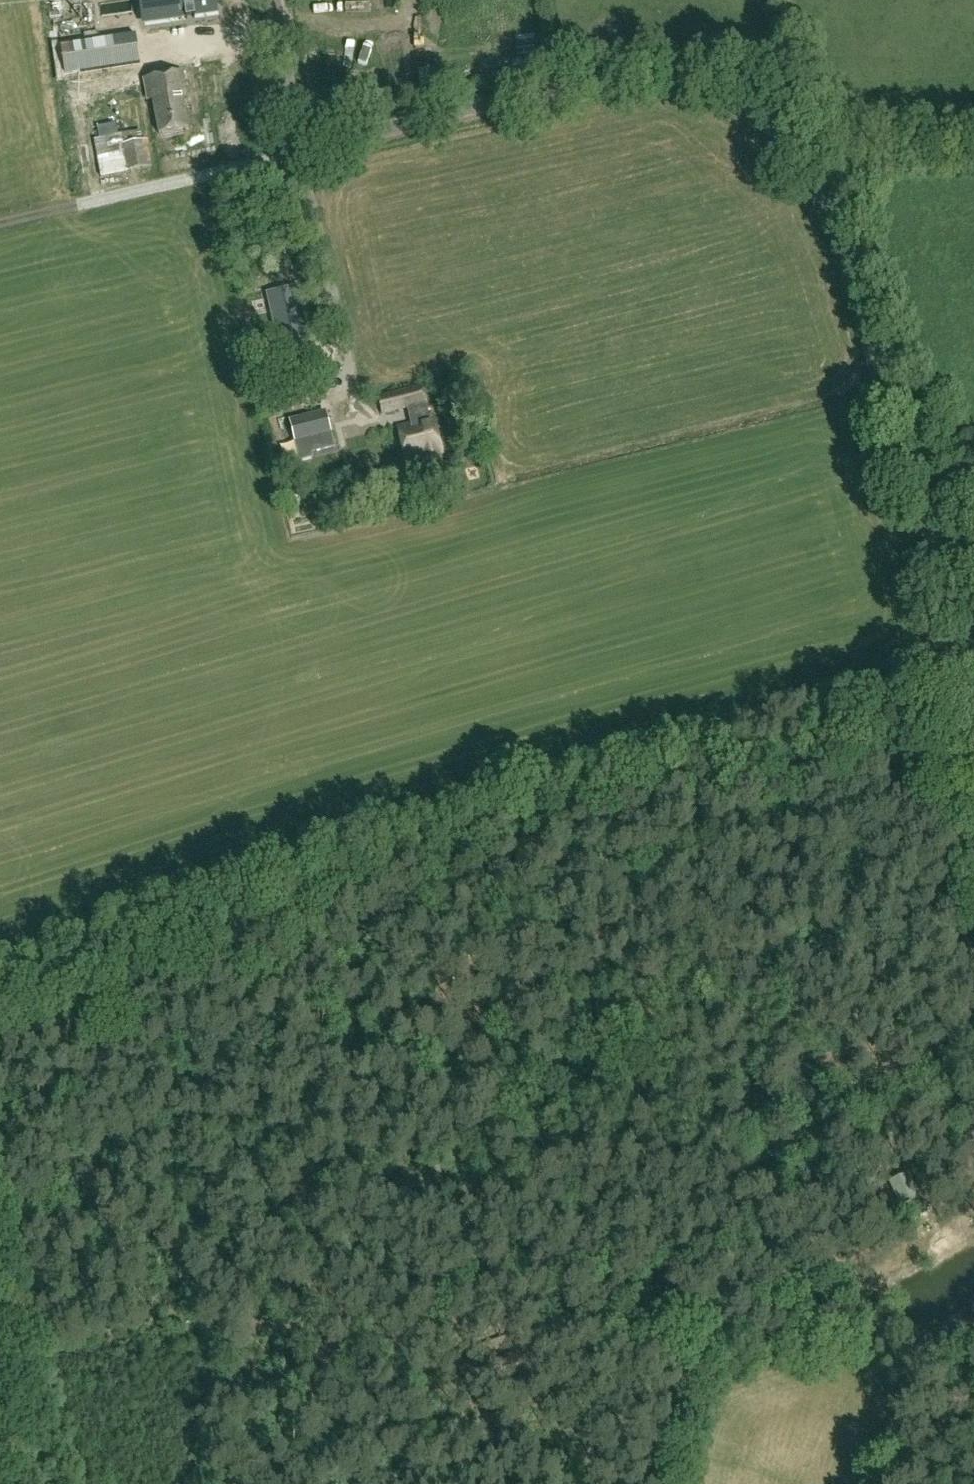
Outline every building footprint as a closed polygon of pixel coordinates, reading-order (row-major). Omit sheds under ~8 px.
[(84,21),(81,0),(65,0),(69,23),(84,21)] [(213,0),(156,0),(159,21),(215,13),(213,0)] [(376,7),(357,9),(358,19),(377,17),(376,7)] [(140,63),(135,34),(60,45),(64,75),(140,63)] [(109,71),(82,73),(84,99),(98,98),(97,85),(110,84),(109,71)] [(149,101),(153,100),(159,134),(189,128),(182,94),(187,93),(183,71),(144,79),(149,101)] [(100,178),(132,172),(153,167),(149,141),(123,145),(122,134),(94,139),(100,178)] [(268,329),(281,381),(310,374),(297,322),(268,329)] [(423,386),(378,397),(382,413),(407,407),(408,411),(417,409),(420,421),(397,426),(406,461),(424,457),(427,468),(442,464),(439,453),(442,452),(433,416),(431,417),(423,386)] [(291,421),(300,461),(312,458),(311,453),(334,447),(325,412),(291,421)]
